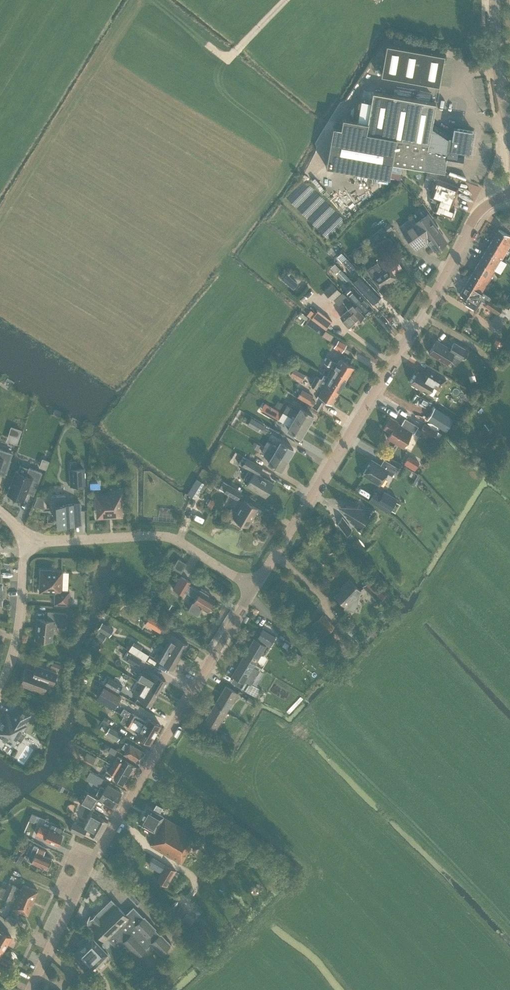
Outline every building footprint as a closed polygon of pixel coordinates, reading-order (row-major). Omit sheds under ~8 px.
[(387,44),(381,74),(438,85),(444,54),(387,44)] [(435,103),(373,92),(371,102),(361,100),(358,120),(368,122),(366,132),(387,136),(384,155),(392,157),(391,163),(399,164),(397,172),(406,174),(407,165),(444,172),(446,163),(462,166),(464,153),(468,154),(472,129),(453,126),(451,137),(449,136),(449,134),(432,123),(435,103)] [(471,180),(458,177),(459,172),(449,170),(447,180),(470,184),(471,180)] [(451,206),(458,186),(437,179),(430,196),(433,197),(431,201),(436,202),(433,210),(451,216),(455,207),(451,206)] [(325,192),(330,199),(335,196),(330,189),(325,192)] [(343,200),(348,205),(354,200),(346,191),(333,202),(337,206),(343,200)] [(434,250),(442,245),(440,242),(445,239),(428,214),(416,222),(413,217),(400,226),(416,249),(428,241),(434,250)] [(507,248),(509,244),(509,235),(499,229),(492,239),(507,248)] [(388,236),(380,241),(387,250),(394,245),(388,236)] [(501,259),(507,248),(492,239),(486,250),(501,259)] [(398,251),(402,248),(398,242),(394,245),(398,251)] [(480,261),(494,270),(501,259),(486,250),(480,261)] [(391,265),(396,272),(404,266),(399,259),(391,265)] [(488,280),(494,270),(480,261),(473,272),(488,280)] [(386,262),(369,273),(379,288),(396,277),(386,262)] [(336,270),(344,280),(349,276),(341,265),(336,270)] [(352,270),(358,278),(362,274),(356,266),(352,270)] [(490,297),(481,291),(488,280),(473,272),(460,293),(460,294),(468,298),(466,302),(466,304),(474,309),(476,308),(481,300),(486,303),(485,305),(498,314),(503,316),(505,314),(509,317),(509,316),(509,306),(509,308),(503,305),(502,307),(488,299),(490,297)] [(332,282),(323,291),(332,301),(333,300),(339,305),(348,297),(343,291),(341,292),(332,282)] [(370,283),(361,291),(372,303),(381,295),(370,283)] [(361,295),(353,302),(364,314),(372,307),(361,295)] [(319,307),(313,317),(326,326),(332,316),(319,307)] [(357,308),(354,311),(351,307),(341,316),(351,328),(364,316),(357,308)] [(326,328),(323,333),(330,337),(333,332),(326,328)] [(500,336),(494,340),(496,345),(503,342),(500,336)] [(334,347),(342,352),(346,344),(338,339),(334,347)] [(447,364),(453,354),(461,359),(466,349),(454,342),(451,348),(437,340),(429,353),(447,364)] [(342,385),(348,376),(353,366),(340,358),(338,363),(328,357),(322,367),(327,370),(327,369),(332,372),(329,377),(342,385)] [(305,374),(294,368),(291,374),(301,380),(305,374)] [(432,386),(439,390),(446,379),(427,368),(423,374),(418,371),(411,383),(428,393),(432,386)] [(321,385),(322,383),(324,385),(324,386),(337,394),(342,385),(329,377),(326,382),(321,379),(322,378),(317,375),(314,380),(319,383),(318,384),(321,385)] [(284,387),(292,393),(297,385),(289,380),(284,387)] [(324,385),(322,383),(321,385),(318,384),(319,383),(314,380),(311,385),(316,388),(317,387),(321,390),(318,395),(331,403),(337,394),(324,386),(324,385)] [(464,394),(470,397),(473,393),(466,389),(464,394)] [(275,405),(280,409),(283,403),(278,400),(275,405)] [(307,426),(313,415),(300,408),(298,412),(287,405),(283,412),(307,426)] [(428,419),(446,430),(454,417),(435,406),(428,419)] [(288,429),(301,437),(307,426),(283,412),(279,419),(290,425),(288,429)] [(265,425),(252,417),(248,424),(261,431),(265,425)] [(401,425),(397,422),(398,421),(390,417),(384,428),(391,432),(387,437),(403,447),(412,432),(414,433),(418,426),(405,418),(401,425)] [(420,430),(433,438),(437,430),(424,422),(420,430)] [(274,452),(271,450),(273,445),(267,441),(261,451),(271,457),(268,462),(281,470),(287,459),(274,452)] [(293,449),(281,441),(274,452),(287,459),(293,449)] [(12,453),(0,449),(0,471),(5,472),(4,475),(5,475),(12,453)] [(274,483),(258,474),(262,467),(243,455),(238,463),(249,469),(244,478),(249,481),(246,485),(265,496),(274,483)] [(46,469),(49,461),(43,458),(40,466),(46,469)] [(362,474),(379,484),(387,472),(392,476),(397,467),(385,460),(380,468),(370,462),(362,474)] [(33,494),(42,472),(29,467),(26,474),(16,470),(7,494),(24,500),(27,491),(28,492),(29,490),(34,491),(33,494)] [(413,483),(418,473),(404,467),(399,477),(413,483)] [(71,485),(84,484),(83,468),(70,469),(71,485)] [(196,479),(187,494),(191,497),(196,490),(198,491),(203,483),(196,479)] [(224,481),(219,488),(237,499),(241,492),(224,481)] [(375,491),(370,500),(389,511),(396,498),(384,491),(382,495),(375,491)] [(81,503),(73,504),(65,504),(65,495),(52,496),(53,511),(58,511),(58,524),(82,523),(81,503)] [(120,496),(98,497),(99,515),(121,514),(120,496)] [(244,500),(237,511),(231,508),(226,515),(233,519),(234,517),(248,526),(258,508),(244,500)] [(376,511),(363,508),(359,504),(357,507),(346,505),(346,506),(343,510),(343,511),(361,535),(362,534),(359,530),(371,510),(376,511)] [(194,518),(203,521),(205,515),(195,512),(194,518)] [(345,531),(348,529),(339,517),(335,525),(345,531)] [(178,558),(173,567),(181,572),(187,563),(178,558)] [(52,571),(52,570),(41,569),(40,592),(51,592),(51,591),(55,591),(55,604),(69,604),(69,590),(61,590),(62,571),(52,571)] [(214,599),(208,595),(209,593),(201,588),(199,590),(189,584),(190,581),(181,576),(173,589),(183,594),(185,591),(195,597),(188,609),(198,614),(202,607),(208,610),(214,599)] [(368,578),(362,584),(377,599),(383,593),(368,578)] [(361,590),(349,579),(343,584),(345,586),(341,589),(340,588),(341,589),(335,595),(345,605),(343,608),(349,613),(352,609),(355,610),(358,598),(355,596),(361,590)] [(71,606),(79,607),(79,599),(71,599),(71,606)] [(52,641),(54,626),(65,627),(67,612),(48,610),(47,619),(38,618),(36,639),(52,641)] [(322,614),(316,621),(328,632),(334,626),(322,614)] [(148,624),(145,629),(151,632),(154,627),(159,630),(163,623),(153,616),(148,624)] [(180,656),(181,655),(187,644),(169,633),(166,638),(169,640),(165,647),(180,656)] [(254,638),(244,655),(243,657),(255,664),(266,645),(254,638)] [(145,659),(148,654),(133,645),(129,650),(145,659)] [(173,668),(180,656),(165,647),(161,654),(157,652),(154,657),(173,668)] [(141,659),(131,653),(127,659),(138,665),(141,659)] [(255,664),(243,657),(232,675),(244,682),(255,664)] [(50,666),(58,669),(60,664),(52,661),(50,666)] [(35,664),(33,670),(27,668),(21,684),(42,691),(46,681),(52,683),(56,671),(35,664)] [(166,680),(147,669),(146,671),(143,669),(137,680),(143,684),(143,683),(159,693),(166,680)] [(105,684),(119,692),(122,685),(109,677),(105,684)] [(243,684),(252,693),(258,686),(249,677),(243,684)] [(133,694),(151,705),(159,693),(143,683),(143,684),(139,691),(136,689),(133,694)] [(97,696),(115,707),(121,696),(103,685),(97,696)] [(238,693),(226,686),(215,704),(227,711),(238,693)] [(245,694),(242,699),(250,703),(253,698),(245,694)] [(215,704),(204,722),(216,730),(227,711),(215,704)] [(5,741),(6,739),(14,744),(26,725),(24,724),(30,714),(18,706),(12,716),(7,713),(0,724),(0,737),(5,741)] [(131,713),(125,724),(130,727),(134,721),(137,716),(131,713)] [(156,734),(161,725),(148,717),(143,726),(142,726),(156,734)] [(130,727),(139,732),(142,726),(143,726),(134,721),(130,727)] [(116,722),(113,729),(122,733),(125,727),(116,722)] [(137,735),(150,743),(156,734),(142,726),(139,732),(137,735)] [(109,727),(106,733),(118,740),(122,734),(109,727)] [(222,733),(219,739),(227,744),(231,738),(222,733)] [(124,753),(139,762),(145,752),(126,741),(122,747),(126,749),(124,753)] [(17,760),(23,764),(33,749),(27,745),(17,760)] [(87,750),(84,756),(94,760),(96,754),(87,750)] [(112,765),(131,776),(137,766),(125,759),(118,755),(112,765)] [(112,765),(109,770),(116,775),(114,778),(126,785),(131,776),(112,765)] [(108,784),(99,799),(113,807),(122,792),(108,784)] [(78,800),(93,808),(99,797),(84,789),(78,800)] [(147,806),(139,822),(155,831),(163,816),(158,812),(160,809),(156,807),(154,810),(147,806)] [(29,819),(41,824),(44,816),(32,811),(29,819)] [(91,831),(90,833),(99,838),(108,822),(92,813),(84,828),(73,822),(70,830),(83,836),(87,829),(91,831)] [(181,863),(182,861),(189,865),(193,858),(186,854),(197,836),(165,817),(154,837),(155,838),(151,845),(181,863)] [(45,838),(45,839),(58,844),(62,834),(49,829),(40,825),(36,834),(45,838)] [(43,854),(45,850),(38,847),(36,851),(35,852),(31,851),(28,859),(32,861),(31,861),(47,868),(52,858),(43,854)] [(154,858),(150,865),(159,871),(164,863),(154,858)] [(166,864),(157,880),(167,885),(175,869),(166,864)] [(33,902),(38,890),(23,884),(21,889),(16,887),(16,886),(3,880),(0,886),(0,888),(33,902)] [(168,891),(192,907),(199,895),(175,880),(168,891)] [(126,887),(123,890),(137,904),(140,901),(126,887)] [(28,914),(33,902),(0,888),(0,897),(2,897),(15,903),(13,908),(28,914)] [(135,924),(125,914),(116,904),(102,917),(98,912),(90,920),(94,925),(92,927),(105,941),(108,937),(112,941),(106,947),(116,957),(122,951),(120,949),(125,945),(122,943),(136,929),(133,926),(135,924)] [(143,916),(133,906),(125,914),(135,924),(133,926),(136,929),(122,943),(125,945),(136,957),(150,944),(161,954),(171,944),(161,933),(160,934),(155,929),(156,928),(144,916),(143,916)] [(14,924),(17,920),(9,914),(3,911),(0,916),(3,918),(0,924),(10,930),(14,924)] [(6,946),(11,936),(0,929),(0,942),(6,946)] [(92,936),(74,954),(90,970),(108,953),(92,936)] [(80,989),(91,989),(98,983),(88,974),(76,986),(80,989)]
